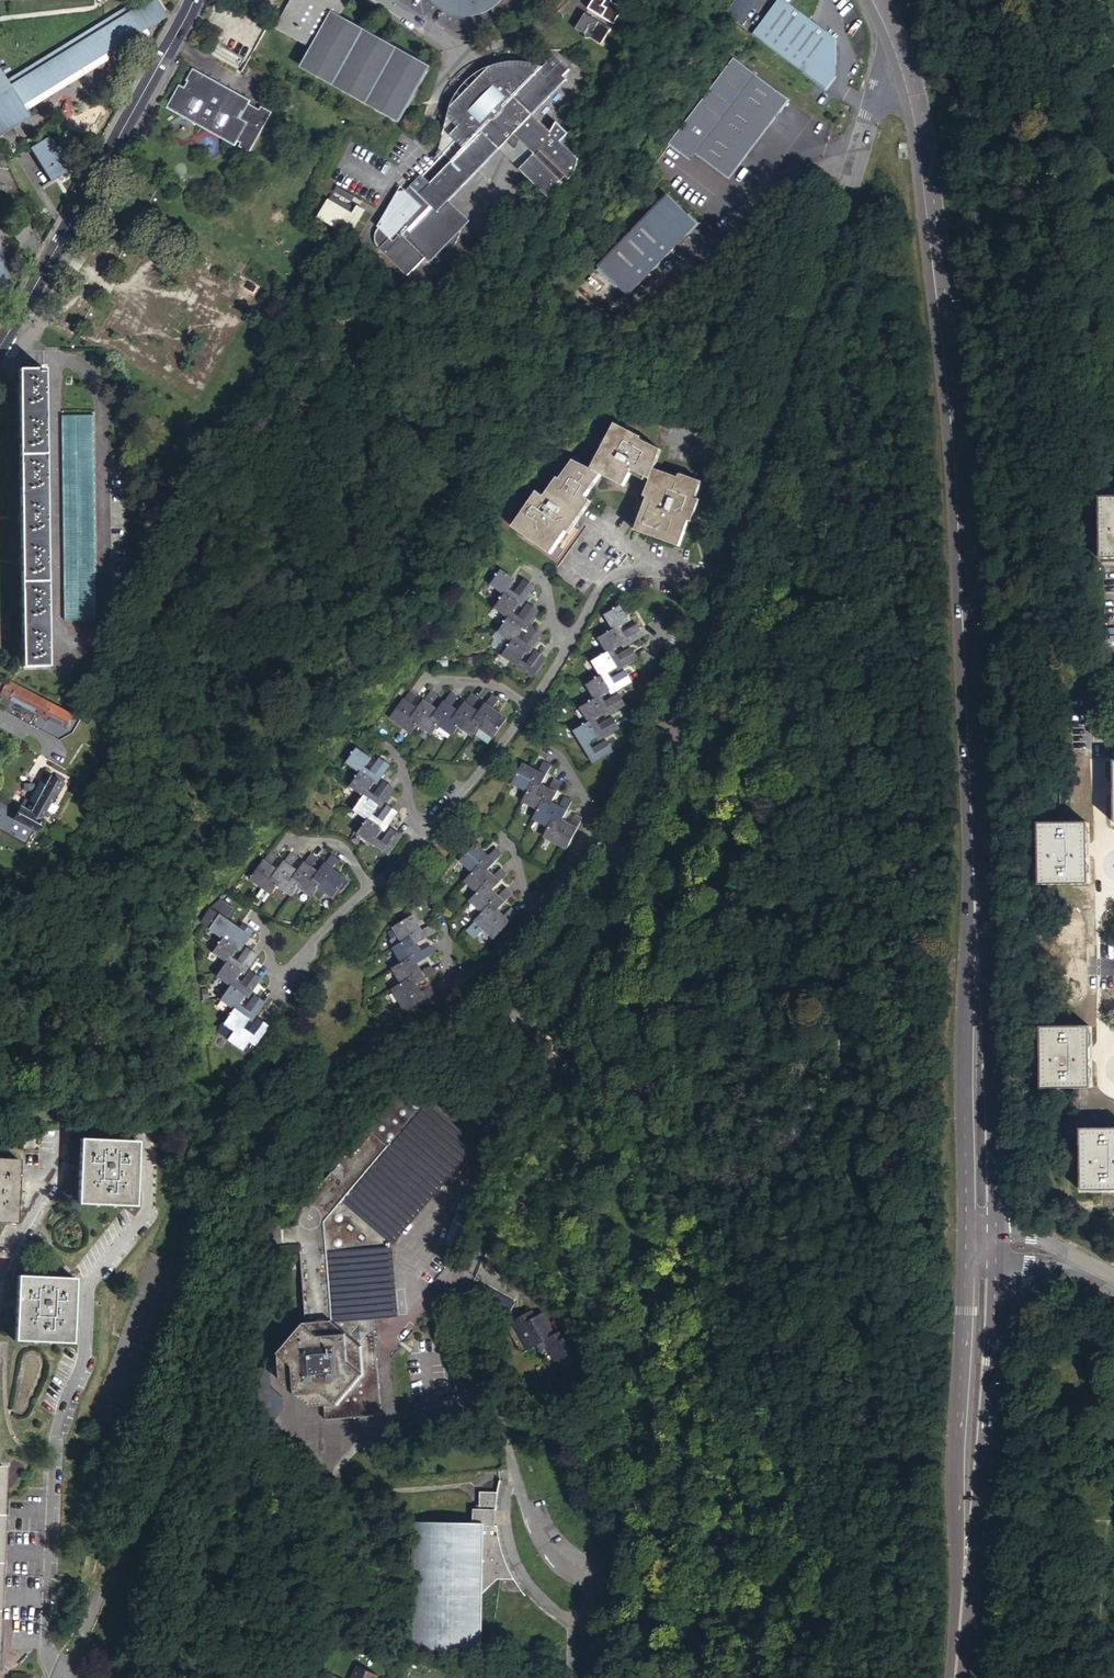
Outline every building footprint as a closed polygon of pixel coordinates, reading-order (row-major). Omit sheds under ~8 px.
[(30,119),(23,106),(167,18),(156,0),(139,0),(7,80),(0,69),(0,137),(30,119)] [(273,32),(311,52),(302,67),(401,121),(428,71),(338,21),(348,2),(344,0),(291,0),(273,32)] [(443,13),(446,15),(449,16),(452,17),(453,17),(455,17),(456,18),(460,18),(466,19),(473,18),(476,18),(478,17),(481,16),(484,15),(489,13),(493,10),(495,8),(498,6),(500,4),(503,0),(428,0),(428,1),(431,3),(432,5),(435,7),(437,9),(443,13)] [(591,13),(613,27),(620,15),(618,7),(606,0),(595,0),(593,3),(596,5),(591,13)] [(757,0),(737,0),(727,16),(742,25),(757,0)] [(754,36),(810,79),(811,78),(823,62),(837,62),(838,43),(782,0),(781,0),(754,36)] [(583,25),(581,23),(575,31),(595,43),(605,41),(611,31),(588,17),(583,25)] [(506,143),(532,115),(566,81),(563,77),(568,70),(554,56),(546,63),(546,65),(542,69),(452,163),(429,185),(421,177),(418,179),(407,192),(404,192),(398,193),(396,196),(393,201),(390,208),(377,229),(379,230),(377,232),(376,235),(376,239),(376,244),(377,246),(378,249),(381,252),(408,278),(425,260),(427,262),(441,246),(450,254),(452,251),(456,244),(460,238),(460,234),(461,230),(459,228),(463,223),(444,206),(447,203),(506,143)] [(836,79),(837,62),(823,62),(811,78),(828,91),(836,79)] [(440,151),(452,163),(542,69),(537,67),(530,65),(524,64),(517,64),(509,64),(501,65),(495,68),(487,71),(486,82),(488,85),(465,108),(462,106),(451,109),(440,151)] [(486,82),(487,71),(483,74),(459,100),(453,105),(451,109),(462,106),(465,108),(488,85),(486,82)] [(187,92),(184,91),(181,89),(169,110),(180,115),(197,125),(206,130),(221,138),(236,147),(247,126),(240,122),(237,120),(242,111),(245,113),(250,103),(194,72),(189,82),(192,83),(187,92)] [(697,157),(729,182),(789,103),(757,78),(697,157)] [(551,134),(532,115),(506,143),(514,151),(520,141),(535,156),(539,159),(526,178),(550,201),(565,186),(562,184),(566,179),(570,182),(572,181),(576,173),(578,167),(579,161),(561,144),(559,147),(549,137),(551,134)] [(557,124),(551,134),(561,144),(568,136),(557,124)] [(561,144),(551,134),(549,137),(559,147),(561,144)] [(47,138),(30,149),(52,182),(69,171),(47,138)] [(514,151),(527,164),(535,156),(520,141),(514,151)] [(520,172),(526,178),(539,159),(535,156),(527,164),(520,172)] [(118,194),(112,204),(127,212),(132,202),(118,194)] [(626,299),(696,227),(666,198),(596,270),(626,299)] [(327,201),(317,220),(350,238),(364,214),(355,209),(351,215),(327,201)] [(465,221),(447,203),(444,206),(463,223),(465,221)] [(161,225),(158,229),(164,232),(169,223),(158,217),(155,222),(161,225)] [(11,289),(0,244),(0,289),(11,289)] [(44,370),(18,371),(22,668),(48,668),(44,370)] [(62,417),(64,594),(96,594),(94,417),(62,417)] [(621,425),(595,471),(606,477),(628,489),(636,474),(655,483),(659,470),(666,450),(646,441),(648,438),(621,425)] [(606,477),(595,471),(578,462),(565,480),(562,478),(547,498),(540,493),(514,527),(553,556),(570,533),(572,534),(594,504),(588,500),(606,477)] [(659,470),(655,483),(650,496),(651,497),(639,533),(684,548),(700,498),(698,497),(704,481),(682,474),(681,477),(659,470)] [(1113,558),(1113,497),(1098,497),(1099,559),(1113,558)] [(524,612),(536,593),(526,587),(517,600),(511,596),(517,587),(500,576),(490,590),(504,599),(521,610),(524,612)] [(494,613),(508,622),(525,633),(528,636),(540,617),(531,611),(522,624),(515,619),(521,610),(504,599),(494,613)] [(621,599),(606,607),(615,622),(624,639),(627,643),(646,631),(640,621),(627,629),(622,622),(632,616),(621,599)] [(499,636),(513,646),(529,657),(532,659),(544,640),(535,634),(532,638),(525,648),(518,643),(525,633),(508,622),(499,636)] [(624,639),(615,622),(600,630),(608,645),(618,662),(620,665),(639,654),(634,644),(620,652),(616,645),(624,639)] [(528,636),(525,633),(518,643),(525,648),(532,638),(528,636)] [(618,662),(608,645),(594,653),(601,668),(611,685),(613,688),(633,677),(627,667),(613,675),(609,668),(618,662)] [(513,646),(503,661),(536,683),(549,664),(539,657),(530,671),(523,666),(529,657),(513,646)] [(611,685),(601,668),(587,677),(595,690),(605,708),(606,711),(626,700),(620,690),(607,698),(602,690),(611,685)] [(0,677),(0,695),(1,696),(8,681),(0,677)] [(13,684),(8,681),(1,696),(27,709),(38,715),(45,701),(13,684)] [(89,688),(73,715),(73,716),(80,720),(80,719),(95,692),(89,688)] [(605,708),(595,690),(580,699),(588,713),(598,731),(600,734),(620,723),(614,713),(600,721),(596,713),(605,708)] [(391,725),(412,740),(418,731),(425,721),(418,717),(418,716),(412,710),(417,702),(410,697),(391,725)] [(431,698),(418,716),(418,717),(425,721),(418,731),(432,741),(439,732),(446,723),(439,718),(432,712),(438,704),(431,698)] [(452,700),(439,718),(446,723),(439,732),(453,742),(459,733),(466,725),(459,720),(452,714),(458,704),(452,700)] [(73,715),(45,701),(38,715),(48,720),(66,729),(73,716),(73,715)] [(466,725),(459,733),(473,743),(480,735),(486,726),(479,721),(473,715),(479,706),(472,702),(459,720),(466,725)] [(486,726),(480,735),(493,745),(507,726),(493,716),(499,707),(492,702),(479,721),(486,726)] [(573,723),(593,757),(613,746),(607,736),(593,744),(588,737),(598,731),(588,713),(573,723)] [(377,790),(390,772),(379,765),(370,777),(365,773),(371,764),(355,752),(345,767),(358,776),(374,788),(377,790)] [(513,774),(527,783),(533,772),(541,776),(552,758),(544,754),(538,763),(524,755),(513,774)] [(533,772),(527,783),(522,792),(537,801),(543,791),(550,795),(561,776),(554,772),(549,781),(541,776),(533,772)] [(374,788),(358,776),(348,791),(361,800),(377,812),(381,814),(394,795),(384,788),(375,801),(368,797),(374,788)] [(23,800),(18,808),(38,819),(52,795),(54,796),(60,784),(49,777),(44,786),(38,783),(27,803),(23,800)] [(557,799),(550,795),(543,791),(537,801),(531,810),(546,820),(553,809),(559,813),(570,794),(563,790),(557,799)] [(3,799),(0,804),(0,807),(7,811),(4,816),(11,820),(33,833),(40,820),(38,819),(18,808),(3,799)] [(361,800),(352,814),(365,824),(382,836),(385,838),(398,819),(388,812),(379,825),(371,820),(377,812),(361,800)] [(563,842),(580,812),(572,808),(567,818),(559,813),(553,809),(546,820),(541,828),(560,840),(563,842)] [(1038,883),(1087,883),(1087,853),(1086,823),(1038,823),(1038,883)] [(382,836),(365,824),(355,838),(388,861),(401,842),(392,836),(383,849),(376,844),(382,836)] [(456,846),(468,859),(476,852),(483,858),(498,843),(493,837),(485,844),(472,832),(456,846)] [(476,852),(468,859),(460,866),(472,879),(480,872),(486,878),(502,863),(497,858),(489,865),(483,858),(476,852)] [(280,882),(274,878),(267,872),(273,863),(266,858),(246,887),(257,894),(266,900),(267,901),(273,891),(280,882)] [(287,859),(274,878),(280,882),(273,891),(289,902),(295,892),(301,883),(295,879),(287,873),(294,864),(287,859)] [(308,861),(295,879),(301,883),(295,892),(310,903),(316,894),(323,883),(318,880),(309,873),(315,865),(309,861),(308,861)] [(330,862),(318,880),(323,883),(316,894),(331,905),(344,886),(331,876),(337,867),(330,862)] [(489,898),(506,883),(500,877),(492,884),(486,878),(480,872),(472,879),(464,887),(476,900),(484,892),(489,898)] [(496,905),(489,898),(484,892),(476,900),(467,907),(475,915),(485,926),(509,903),(504,897),(496,905)] [(260,909),(266,900),(257,894),(251,903),(260,909)] [(385,909),(394,924),(403,918),(408,926),(427,915),(423,907),(413,913),(405,898),(385,909)] [(475,915),(467,907),(461,913),(468,921),(475,915)] [(237,955),(250,936),(251,935),(241,928),(231,941),(225,937),(230,930),(214,918),(204,932),(219,942),(234,953),(237,955)] [(403,918),(394,924),(384,930),(393,945),(403,939),(407,947),(426,936),(422,928),(412,934),(408,926),(403,918)] [(403,939),(393,945),(384,950),(392,965),(401,959),(406,967),(425,956),(421,948),(412,954),(407,947),(403,939)] [(219,942),(209,955),(223,965),(239,976),(242,978),(255,959),(245,952),(236,966),(229,961),(234,953),(219,942)] [(423,978),(425,976),(420,969),(410,975),(406,967),(401,959),(392,965),(382,970),(396,993),(423,978)] [(223,965),(213,980),(227,990),(243,1001),(245,1002),(259,982),(250,976),(240,990),(233,984),(239,976),(223,965)] [(227,990),(218,1004),(232,1013),(248,1024),(250,1026),(263,1007),(253,1000),(244,1013),(238,1009),(243,1001),(227,990)] [(248,1046),(254,1051),(268,1031),(258,1024),(249,1038),(242,1033),(248,1024),(232,1013),(222,1028),(248,1046)] [(1072,1089),(1090,1088),(1089,1058),(1089,1026),(1040,1027),(1041,1089),(1072,1089)] [(242,1055),(248,1046),(222,1028),(215,1037),(242,1055)] [(299,1213),(300,1222),(309,1321),(306,1321),(281,1353),(282,1362),(283,1372),(284,1381),(312,1407),(324,1406),(326,1422),(383,1416),(375,1331),(359,1333),(358,1320),(374,1318),(396,1316),(390,1245),(409,1222),(475,1143),(468,1137),(455,1127),(441,1115),(427,1103),(405,1084),(299,1213)] [(439,1087),(427,1103),(441,1115),(447,1108),(454,1100),(439,1087)] [(447,1108),(441,1115),(455,1127),(460,1121),(452,1114),(454,1113),(447,1108)] [(460,1121),(455,1127),(468,1137),(474,1130),(461,1120),(460,1121)] [(1080,1128),(1081,1189),(1113,1188),(1113,1128),(1080,1128)] [(157,1130),(156,1139),(166,1139),(166,1130),(157,1130)] [(83,1144),(81,1202),(138,1204),(140,1146),(83,1144)] [(19,1156),(0,1155),(0,1220),(19,1220),(21,1157),(20,1156),(19,1156)] [(493,1251),(486,1248),(484,1254),(490,1257),(493,1251)] [(80,1275),(22,1273),(20,1338),(77,1341),(80,1275)] [(516,1303),(490,1287),(482,1300),(508,1316),(516,1303)] [(529,1312),(506,1326),(522,1354),(538,1345),(553,1373),(587,1354),(574,1332),(568,1336),(564,1329),(556,1333),(544,1312),(538,1316),(529,1312)] [(375,1331),(374,1318),(358,1320),(359,1333),(375,1331)] [(273,1358),(261,1372),(263,1437),(285,1409),(284,1398),(273,1385),(273,1373),(273,1363),(273,1358)] [(283,1372),(282,1362),(273,1363),(273,1373),(283,1372)] [(476,1493),(475,1510),(489,1510),(492,1510),(493,1493),(476,1493)] [(469,1509),(468,1527),(476,1527),(489,1527),(489,1510),(475,1510),(469,1509)] [(476,1527),(468,1527),(413,1526),(410,1648),(473,1650),(475,1597),(476,1527)] [(489,1527),(476,1527),(475,1597),(494,1580),(511,1581),(504,1567),(501,1560),(499,1555),(494,1536),(493,1531),(493,1527),(489,1527)]
